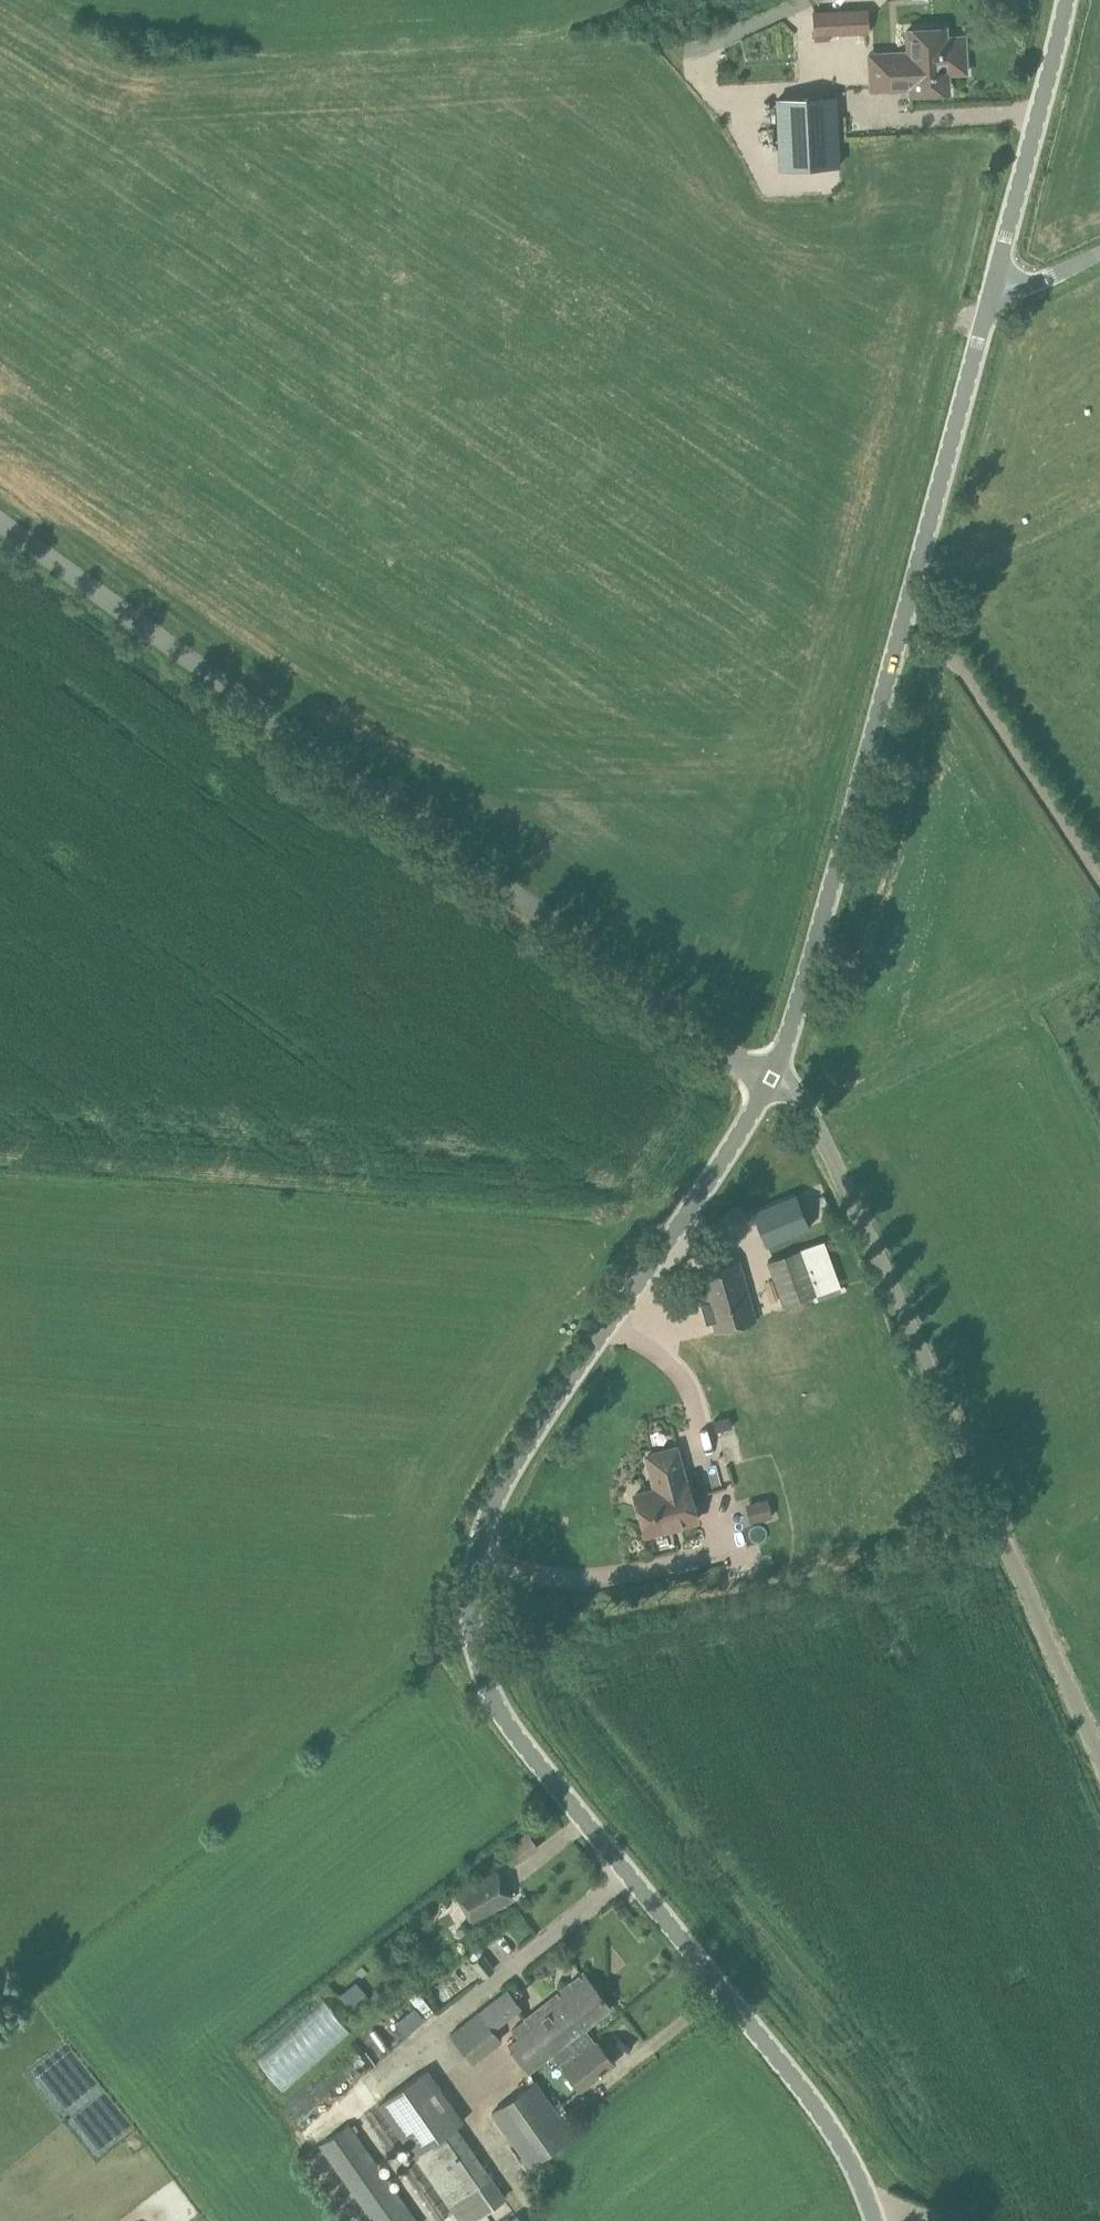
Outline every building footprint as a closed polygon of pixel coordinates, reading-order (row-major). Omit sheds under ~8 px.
[(830,41),(830,35),(870,33),(868,8),(812,10),(813,36),(815,42),(830,41)] [(967,72),(965,36),(926,38),(926,29),(907,30),(909,61),(870,63),(871,90),(910,88),(911,94),(939,92),(938,74),(967,72)] [(776,98),(780,169),(839,166),(838,140),(836,95),(776,98)] [(796,1193),(752,1211),(766,1246),(810,1228),(796,1193)] [(727,1238),(751,1218),(740,1204),(715,1223),(727,1238)] [(801,1249),(768,1261),(784,1306),(787,1306),(804,1300),(817,1295),(840,1285),(825,1241),(801,1249)] [(714,1333),(757,1321),(741,1261),(700,1272),(708,1301),(701,1303),(707,1326),(712,1325),(714,1333)] [(717,1430),(738,1424),(735,1415),(714,1421),(717,1430)] [(647,1456),(657,1489),(635,1495),(647,1534),(699,1518),(687,1480),(685,1481),(675,1448),(647,1456)] [(738,1501),(741,1519),(762,1516),(760,1498),(738,1501)] [(473,1922),(513,1898),(497,1871),(456,1894),(473,1922)] [(334,2013),(373,1985),(362,1971),(324,1999),(334,2013)] [(586,2028),(613,2008),(585,1972),(558,1993),(564,2001),(536,2024),(530,2017),(513,2030),(519,2037),(509,2044),(530,2070),(553,2052),(582,2089),(615,2063),(599,2041),(597,2042),(586,2028)] [(494,2030),(523,2008),(508,1988),(479,2011),(494,2030)] [(403,1994),(391,2004),(407,2023),(419,2013),(403,1994)] [(302,2008),(317,2025),(324,2019),(309,2002),(302,2008)] [(373,2027),(361,2034),(368,2046),(397,2031),(385,2008),(368,2017),(373,2027)] [(296,2121),(369,2068),(354,2048),(281,2101),(296,2121)] [(470,2117),(434,2066),(422,2075),(421,2074),(376,2105),(456,2220),(464,2220),(504,2194),(457,2126),(470,2117)] [(520,2093),(492,2112),(529,2166),(557,2146),(520,2093)] [(319,2144),(372,2220),(415,2220),(349,2123),(319,2144)] [(551,2180),(564,2170),(555,2158),(542,2169),(551,2180)] [(346,2192),(330,2202),(342,2220),(365,2220),(346,2192)]
